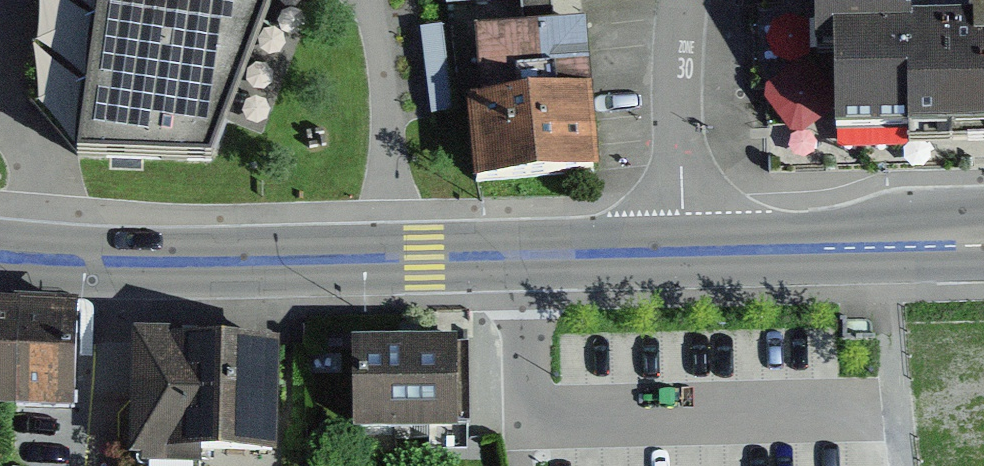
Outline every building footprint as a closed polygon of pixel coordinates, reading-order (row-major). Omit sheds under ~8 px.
[(79,155),(209,159),(270,0),(100,0),(79,155)] [(790,135),(983,132),(983,0),(788,0),(790,135)] [(586,23),(465,31),(469,100),(475,182),(596,174),(586,23)] [(79,318),(0,313),(0,419),(73,423),(79,318)] [(276,456),(278,345),(136,343),(134,454),(276,456)] [(469,421),(467,346),(362,350),(365,425),(469,421)]
